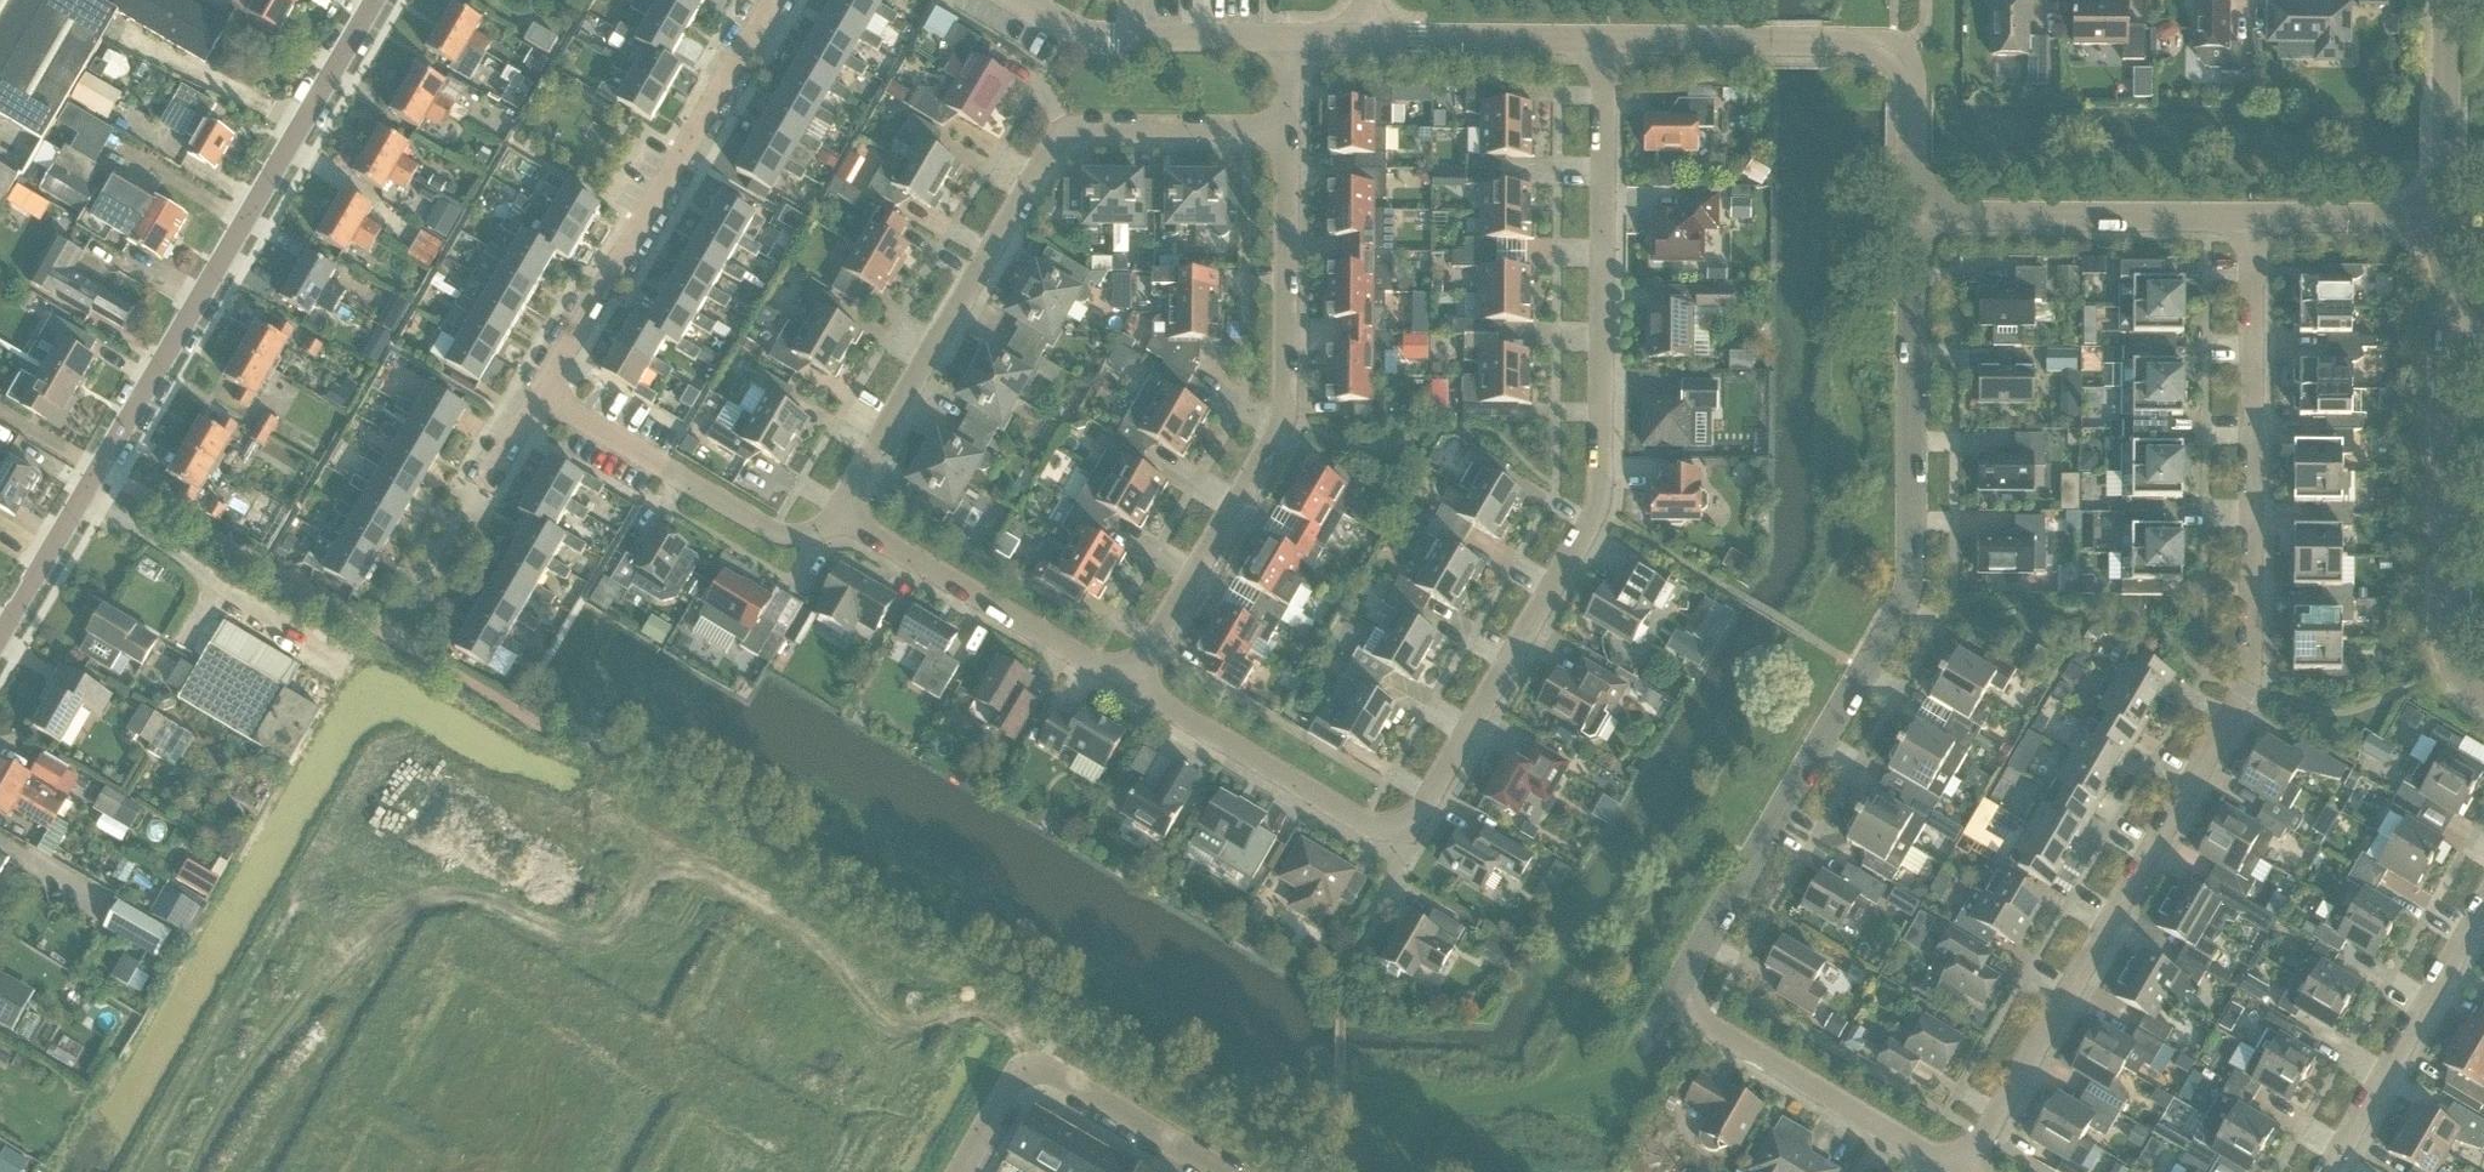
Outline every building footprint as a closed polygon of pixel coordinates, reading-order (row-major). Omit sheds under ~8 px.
[(45,142),(119,15),(92,0),(0,0),(0,116),(45,142)] [(186,0),(92,0),(119,15),(121,11),(207,63),(229,25),(186,0)] [(297,4),(289,0),(235,0),(233,4),(250,14),(249,15),(280,33),(297,4)] [(700,13),(678,0),(662,0),(657,9),(641,0),(637,0),(632,8),(651,19),(685,39),(700,13)] [(700,13),(708,0),(678,0),(700,13)] [(881,5),(873,0),(839,0),(832,11),(866,31),(875,14),(894,25),(897,20),(900,16),(881,5)] [(2360,8),(2396,9),(2396,0),(2360,0),(2360,8)] [(1993,2),(1993,56),(2029,56),(2029,86),(2049,86),(2049,38),(2030,37),(2030,2),(1993,2)] [(2129,26),(2129,3),(2107,3),(2107,5),(2076,5),(2075,44),(2124,45),(2124,60),(2146,61),(2146,26),(2129,26)] [(2229,44),(2229,4),(2197,4),(2196,48),(2197,48),(2197,56),(2198,60),(2206,68),(2211,70),(2222,70),(2222,73),(2242,73),(2242,44),(2229,44)] [(443,27),(487,54),(494,42),(477,32),(484,21),(456,5),(443,27)] [(2350,42),(2350,5),(2289,5),(2289,9),(2270,9),(2270,41),(2318,42),(2318,59),(2342,59),(2342,42),(2350,42)] [(948,29),(955,17),(937,6),(930,19),(948,29)] [(884,42),(866,31),(832,11),(817,37),(851,57),(860,40),(879,51),(884,42)] [(623,24),(617,34),(632,42),(634,39),(639,42),(650,49),(671,61),(672,61),(685,39),(651,19),(643,32),(641,35),(623,24)] [(894,25),(893,27),(905,33),(908,27),(897,20),(894,25)] [(526,40),(550,54),(560,39),(535,24),(526,40)] [(956,55),(946,73),(959,81),(999,104),(1013,79),(982,61),(992,46),(958,26),(948,43),(956,55)] [(443,27),(429,50),(454,65),(452,69),(471,81),(480,65),(487,54),(443,27)] [(869,67),(851,57),(817,37),(802,63),(835,83),(845,66),(864,77),(869,67)] [(142,77),(151,57),(130,47),(121,67),(142,77)] [(550,59),(533,49),(525,65),(542,74),(550,59)] [(617,63),(614,67),(633,78),(636,74),(670,93),(685,68),(672,61),(671,61),(650,49),(639,69),(620,58),(617,63)] [(99,59),(91,71),(103,78),(110,66),(99,59)] [(854,93),(835,83),(802,63),(787,89),(820,108),(830,92),(848,103),(854,93)] [(469,111),(457,104),(440,95),(447,83),(419,67),(406,90),(451,116),(450,116),(462,124),(469,111)] [(2152,69),(2134,69),(2134,79),(2152,79),(2152,69)] [(72,100),(108,120),(123,94),(88,73),(72,100)] [(605,84),(599,93),(619,105),(621,102),(653,121),(670,93),(636,74),(633,78),(623,95),(605,84)] [(520,75),(505,100),(521,110),(536,84),(520,75)] [(984,129),(999,104),(959,81),(952,93),(920,90),(910,107),(943,126),(953,111),(984,129)] [(894,82),(887,93),(904,104),(911,92),(894,82)] [(207,122),(208,121),(218,105),(184,85),(174,102),(197,115),(187,133),(197,138),(189,152),(217,169),(236,137),(207,122)] [(1394,87),(1381,87),(1357,87),(1357,102),(1332,101),(1332,128),(1388,129),(1393,129),(1393,103),(1394,87)] [(1433,89),(1421,88),(1421,104),(1433,104),(1433,89)] [(839,119),(820,108),(787,89),(771,115),(805,134),(814,118),(833,129),(839,119)] [(1499,103),(1499,89),(1467,89),(1467,113),(1482,116),(1482,130),(1533,131),(1533,118),(1536,118),(1536,104),(1499,103)] [(444,127),(450,116),(451,116),(406,90),(393,112),(420,129),(427,117),(444,127)] [(1648,117),(1647,151),(1698,152),(1698,149),(1703,149),(1705,146),(1705,135),(1703,132),(1698,132),(1698,128),(1714,128),(1715,102),(1681,101),(1680,117),(1648,117)] [(1433,127),(1445,127),(1445,111),(1433,111),(1433,127)] [(824,145),(805,134),(771,115),(756,141),(790,160),(799,144),(818,155),(824,145)] [(906,163),(944,185),(949,177),(954,180),(962,166),(957,163),(958,162),(934,148),(943,133),(913,116),(898,141),(914,150),(906,163)] [(1387,170),(1388,129),(1332,128),(1331,155),(1357,155),(1357,170),(1387,170)] [(370,152),(414,178),(421,166),(404,157),(411,145),(383,129),(370,152)] [(1417,129),(1417,135),(1423,142),(1430,142),(1430,138),(1430,129),(1417,129)] [(1532,143),(1533,131),(1482,130),(1482,157),(1467,157),(1467,171),(1499,172),(1499,157),(1535,157),(1535,143),(1532,143)] [(808,171),(790,160),(756,141),(738,171),(754,180),(747,191),(766,201),(772,191),(784,170),(803,181),(808,171)] [(154,197),(154,198),(68,146),(42,190),(85,216),(98,193),(177,239),(189,217),(154,197)] [(492,156),(481,151),(473,166),(483,172),(492,156)] [(823,151),(818,159),(835,168),(839,160),(823,151)] [(414,180),(414,178),(370,152),(356,175),(384,191),(391,179),(407,189),(414,180)] [(1772,171),(1754,160),(1745,174),(1763,186),(1772,171)] [(939,193),(944,185),(906,163),(899,175),(884,166),(870,190),(899,207),(907,194),(931,208),(931,207),(936,210),(944,196),(939,193)] [(20,179),(21,177),(0,165),(0,213),(20,179)] [(843,168),(838,177),(853,186),(858,177),(843,168)] [(1115,225),(1115,170),(1096,170),(1096,176),(1088,176),(1088,182),(1066,182),(1066,219),(1081,219),(1081,230),(1098,230),(1098,225),(1115,225)] [(1156,213),(1156,182),(1141,182),(1142,176),(1134,176),(1134,170),(1115,170),(1115,225),(1131,225),(1131,230),(1149,230),(1149,213),(1156,213)] [(1387,201),(1387,170),(1357,170),(1357,184),(1331,184),(1331,211),(1375,211),(1375,201),(1387,201)] [(1429,170),(1416,170),(1416,175),(1424,184),(1429,184),(1429,170)] [(1197,225),(1197,171),(1178,171),(1178,176),(1171,176),(1171,182),(1156,182),(1156,213),(1163,213),(1163,227),(1164,230),(1164,232),(1165,234),(1167,235),(1169,236),(1171,237),(1173,237),(1175,237),(1176,237),(1179,235),(1181,233),(1182,231),(1183,228),(1183,225),(1197,225)] [(1217,171),(1197,171),(1197,225),(1212,225),(1212,229),(1212,231),(1213,233),(1215,235),(1217,237),(1220,237),(1222,237),(1225,237),(1227,236),(1228,235),(1230,233),(1231,230),(1231,228),(1231,213),(1239,213),(1239,183),(1224,183),(1224,177),(1217,177),(1217,171)] [(1498,186),(1499,172),(1467,171),(1466,186),(1482,186),(1481,213),(1532,213),(1532,201),(1535,201),(1535,186),(1498,186)] [(555,211),(589,231),(602,208),(570,189),(571,186),(552,174),(546,184),(565,195),(555,211)] [(431,185),(444,192),(449,184),(436,176),(431,185)] [(837,178),(829,191),(839,198),(847,184),(837,178)] [(333,214),(378,240),(384,229),(368,219),(374,207),(347,191),(333,214)] [(424,191),(420,196),(433,203),(436,198),(424,191)] [(32,217),(41,202),(26,193),(17,208),(32,217)] [(164,260),(177,239),(98,193),(85,216),(79,226),(107,242),(114,231),(128,239),(164,260)] [(745,237),(757,216),(763,205),(745,194),(739,206),(724,196),(705,227),(739,247),(758,258),(763,248),(745,237)] [(589,231),(555,211),(536,200),(534,203),(522,196),(516,206),(528,213),(521,226),(528,230),(526,233),(538,240),(559,252),(558,254),(571,261),(589,231)] [(1716,228),(1716,199),(1687,198),(1687,213),(1655,213),(1655,221),(1651,221),(1651,237),(1655,237),(1655,262),(1671,262),(1671,259),(1687,259),(1687,262),(1705,262),(1705,245),(1702,245),(1702,228),(1716,228)] [(1750,199),(1732,199),(1732,218),(1750,218),(1750,199)] [(448,239),(462,214),(440,201),(426,226),(448,239)] [(1048,202),(1043,210),(1052,216),(1057,207),(1048,202)] [(816,224),(811,221),(788,208),(784,215),(812,231),(816,224)] [(858,248),(900,272),(908,258),(905,256),(910,247),(900,241),(907,228),(880,211),(858,248)] [(1355,238),(1355,252),(1393,252),(1393,211),(1375,211),(1331,211),(1331,237),(1355,238)] [(1532,225),(1532,213),(1481,213),(1481,239),(1466,239),(1466,253),(1466,254),(1498,254),(1498,239),(1535,240),(1535,225),(1532,225)] [(371,251),(378,240),(333,214),(320,237),(348,253),(354,242),(371,251)] [(808,239),(812,231),(784,215),(779,222),(808,239)] [(559,252),(538,240),(526,233),(528,230),(521,226),(508,219),(503,228),(521,239),(512,255),(546,275),(558,254),(559,252)] [(481,263),(495,234),(478,226),(464,255),(481,263)] [(730,263),(739,247),(705,227),(690,253),(724,272),(742,283),(748,274),(730,263)] [(446,243),(424,230),(409,255),(431,268),(446,243)] [(89,317),(93,309),(125,328),(135,306),(75,272),(85,255),(58,241),(33,283),(60,298),(59,300),(89,317)] [(546,275),(512,255),(493,245),(488,254),(506,265),(497,281),(531,301),(546,275)] [(777,245),(769,258),(779,264),(787,251),(777,245)] [(891,287),(900,272),(858,248),(833,289),(861,306),(872,287),(882,294),(888,285),(891,287)] [(1393,252),(1355,252),(1355,267),(1330,266),(1330,293),(1386,293),(1394,294),(1394,267),(1393,267),(1393,252)] [(714,289),(724,272),(690,253),(675,278),(709,298),(727,309),(733,299),(714,289)] [(1498,268),(1498,254),(1466,254),(1466,253),(1453,253),(1453,269),(1466,268),(1481,269),(1481,295),(1531,295),(1531,283),(1534,283),(1534,269),(1498,268)] [(297,276),(341,302),(348,291),(331,281),(338,270),(310,254),(297,276)] [(1029,272),(1020,288),(1066,315),(1074,302),(1075,302),(1076,302),(1077,302),(1078,302),(1079,301),(1080,301),(1081,300),(1082,300),(1083,299),(1084,298),(1084,297),(1085,296),(1085,295),(1086,294),(1086,293),(1086,292),(1086,291),(1086,290),(1085,289),(1085,288),(1085,287),(1084,287),(1084,286),(1087,280),(1100,286),(1107,273),(1093,273),(1091,273),(1063,257),(1056,269),(1052,267),(1048,274),(1038,268),(1034,275),(1029,272)] [(1129,261),(1124,257),(1115,257),(1115,258),(1115,271),(1129,271),(1129,261)] [(1115,258),(1093,258),(1093,273),(1107,273),(1114,273),(1115,271),(1115,258)] [(1160,273),(1180,273),(1180,258),(1160,258),(1160,273)] [(2094,258),(2082,258),(2082,271),(2094,271),(2094,258)] [(2184,307),(2185,280),(2165,280),(2165,266),(2156,266),(2128,266),(2122,266),(2121,307),(2184,307)] [(2363,277),(2363,266),(2329,266),(2329,281),(2301,281),(2301,285),(2295,288),(2295,300),(2301,303),(2301,307),(2353,308),(2353,282),(2363,277)] [(2080,292),(2080,269),(2058,269),(2058,292),(2080,292)] [(473,280),(463,296),(481,307),(515,327),(531,301),(497,281),(478,270),(473,280)] [(2047,303),(2047,270),(2017,270),(2017,284),(1998,284),(1998,292),(1981,292),(1981,325),(1994,325),(1994,347),(2022,347),(2022,325),(2035,325),(2035,303),(2047,303)] [(1154,297),(1169,300),(1169,314),(1219,314),(1219,302),(1223,302),(1223,287),(1215,287),(1216,273),(1180,273),(1160,273),(1154,272),(1154,297)] [(1132,275),(1114,275),(1114,291),(1132,291),(1132,275)] [(335,314),(341,302),(297,276),(284,299),(311,316),(318,304),(335,314)] [(699,314),(709,298),(675,278),(660,304),(694,324),(712,335),(718,325),(699,314)] [(1432,294),(1443,294),(1443,283),(1432,283),(1432,294)] [(804,329),(848,354),(854,343),(856,345),(864,332),(833,314),(840,301),(813,285),(801,305),(811,317),(804,328),(804,329)] [(1058,330),(1066,315),(1020,288),(1010,304),(1015,307),(1011,314),(1021,320),(1017,327),(1021,329),(1014,341),(1042,357),(1049,345),(1054,348),(1063,333),(1058,330)] [(1734,309),(1734,291),(1699,291),(1699,309),(1734,309)] [(1386,335),(1386,293),(1330,293),(1330,320),(1356,320),(1356,334),(1386,335)] [(1429,335),(1429,294),(1415,294),(1414,335),(1429,335)] [(2387,299),(2387,308),(2397,308),(2397,294),(2392,294),(2387,299)] [(392,331),(407,305),(390,295),(375,321),(392,331)] [(1531,308),(1531,295),(1481,295),(1480,321),(1453,321),(1453,336),(1465,336),(1497,336),(1497,322),(1534,322),(1534,308),(1531,308)] [(515,327),(481,307),(463,296),(457,306),(476,317),(466,333),(500,353),(515,327)] [(684,340),(694,324),(660,304),(647,326),(646,327),(667,340),(679,347),(677,350),(697,361),(699,358),(703,351),(684,340)] [(759,319),(765,322),(775,319),(779,313),(766,306),(759,319)] [(1694,358),(1694,307),(1651,307),(1650,358),(1694,358)] [(2184,334),(2184,307),(2121,307),(2121,335),(2125,335),(2124,348),(2165,348),(2165,334),(2184,334)] [(2353,333),(2353,308),(2301,307),(2301,312),(2295,315),(2295,326),(2301,330),(2301,334),(2329,334),(2329,348),(2363,349),(2378,349),(2378,339),(2363,339),(2353,333)] [(1219,326),(1219,314),(1169,314),(1169,316),(1161,317),(1156,318),(1154,324),(1154,330),(1154,340),(1147,351),(1166,362),(1163,366),(1187,381),(1190,383),(1198,369),(1193,366),(1196,360),(1197,341),(1222,341),(1222,326),(1219,326)] [(47,333),(33,358),(47,366),(81,386),(96,359),(81,351),(82,349),(89,336),(56,318),(47,333)] [(646,327),(647,326),(635,319),(617,349),(650,369),(669,380),(675,370),(656,359),(667,340),(646,327)] [(804,329),(804,328),(792,320),(782,338),(770,357),(797,373),(805,360),(831,375),(837,378),(844,366),(842,364),(848,354),(804,329)] [(244,352),(274,369),(290,342),(289,341),(296,329),(283,321),(276,334),(260,325),(244,352)] [(447,322),(442,332),(449,336),(460,343),(450,360),(448,364),(482,384),(500,353),(466,333),(447,322)] [(377,326),(367,343),(381,352),(391,334),(377,326)] [(2097,332),(2084,332),(2084,347),(2097,347),(2097,332)] [(1355,349),(1330,349),(1330,375),(1374,376),(1386,376),(1399,376),(1399,353),(1394,353),(1394,335),(1386,335),(1356,334),(1355,349)] [(1127,335),(1122,343),(1134,350),(1138,342),(1127,335)] [(2382,335),(2382,349),(2397,349),(2397,335),(2382,335)] [(1405,336),(1405,353),(1429,353),(1429,337),(1405,336)] [(1497,351),(1497,336),(1465,336),(1465,363),(1480,364),(1480,376),(1480,378),(1531,378),(1531,366),(1534,366),(1534,351),(1497,351)] [(325,346),(311,337),(304,350),(318,358),(325,346)] [(743,337),(738,345),(751,353),(756,345),(743,337)] [(1035,369),(1042,357),(1014,341),(1007,353),(1003,350),(999,357),(989,351),(985,359),(980,356),(970,371),(1017,399),(1026,384),(1031,387),(1040,372),(1035,369)] [(703,351),(699,358),(717,368),(720,363),(716,360),(718,355),(705,347),(703,351)] [(2165,363),(2165,348),(2124,348),(2124,389),(2184,390),(2184,363),(2165,363)] [(2363,358),(2363,349),(2329,348),(2329,363),(2301,363),(2301,368),(2295,371),(2295,382),(2301,385),(2301,389),(2353,390),(2353,364),(2363,358)] [(641,385),(650,369),(617,349),(603,372),(636,391),(634,394),(654,406),(659,396),(641,385)] [(2078,351),(2049,351),(2049,372),(2062,372),(2070,372),(2072,372),(2078,372),(2078,351)] [(258,396),(274,369),(244,352),(228,379),(244,388),(237,401),(249,408),(257,396),(258,396)] [(1980,369),(1980,402),(2035,403),(2035,370),(2018,370),(2018,362),(1998,361),(1998,370),(1980,369)] [(1433,363),(1433,373),(1443,373),(1443,363),(1433,363)] [(1187,381),(1163,366),(1160,365),(1139,400),(1152,408),(1195,433),(1201,423),(1204,425),(1212,412),(1180,393),(1187,381)] [(25,372),(9,399),(63,431),(81,401),(76,398),(74,397),(81,386),(47,366),(38,381),(25,372)] [(756,418),(793,440),(796,436),(801,439),(811,421),(806,418),(807,417),(783,403),(792,388),(763,371),(753,387),(769,396),(756,418)] [(1008,414),(1017,399),(970,371),(961,387),(966,390),(962,397),(972,403),(968,410),(972,413),(965,425),(992,441),(999,429),(1004,432),(1013,417),(1008,414)] [(1086,373),(1083,379),(1092,385),(1098,375),(1092,372),(1086,373)] [(1374,390),(1374,376),(1330,375),(1329,402),(1355,402),(1355,418),(1386,418),(1386,390),(1374,390)] [(1530,390),(1531,378),(1480,378),(1480,376),(1465,377),(1465,395),(1465,419),(1496,419),(1497,405),(1533,405),(1533,390),(1530,390)] [(344,409),(353,394),(358,384),(348,378),(342,389),(339,386),(330,401),(344,409)] [(2386,383),(2386,390),(2397,390),(2397,379),(2390,379),(2386,383)] [(1718,410),(1718,383),(1684,383),(1684,400),(1645,399),(1645,446),(1686,446),(1686,427),(1691,427),(1692,410),(1718,410)] [(690,387),(681,402),(693,409),(702,394),(690,387)] [(416,419),(450,439),(467,408),(434,388),(421,409),(403,398),(397,408),(416,419)] [(2184,417),(2184,390),(2124,389),(2124,421),(2110,421),(2110,431),(2164,431),(2164,417),(2184,417)] [(2353,415),(2353,390),(2301,389),(2301,394),(2295,397),(2295,409),(2301,412),(2301,417),(2329,417),(2329,431),(2355,431),(2363,431),(2363,422),(2353,415)] [(2397,390),(2386,390),(2381,390),(2381,407),(2397,407),(2397,390)] [(1195,433),(1152,408),(1139,400),(1118,436),(1145,452),(1152,440),(1184,458),(1192,445),(1189,444),(1195,433)] [(1450,401),(1433,401),(1433,411),(1450,411),(1450,401)] [(260,425),(274,434),(281,421),(267,413),(260,425)] [(1072,425),(1077,428),(1087,426),(1091,420),(1080,413),(1072,425)] [(793,440),(756,418),(754,420),(745,414),(733,434),(717,424),(709,438),(749,462),(756,449),(780,463),(781,462),(785,465),(796,447),(791,444),(793,440)] [(27,443),(34,428),(12,417),(4,432),(27,443)] [(188,448),(217,465),(233,438),(232,438),(240,425),(227,418),(220,430),(204,421),(188,448)] [(434,464),(450,439),(416,419),(406,435),(388,424),(382,434),(400,445),(434,464)] [(266,446),(274,434),(260,425),(252,438),(266,446)] [(1003,447),(992,441),(965,425),(958,436),(954,434),(950,441),(939,435),(935,442),(930,439),(921,455),(968,483),(989,447),(1000,453),(1003,447)] [(2164,445),(2164,431),(2110,431),(2110,439),(2124,439),(2124,472),(2184,472),(2184,445),(2164,445)] [(2355,431),(2329,431),(2324,431),(2324,444),(2295,443),(2295,472),(2343,473),(2343,455),(2355,455),(2355,446),(2355,431)] [(688,435),(680,448),(693,456),(701,443),(688,435)] [(2016,449),(1999,449),(1998,449),(1998,457),(1980,457),(1980,489),(2034,490),(2035,468),(2046,468),(2046,435),(2016,435),(2016,449)] [(1138,464),(1145,452),(1118,436),(1105,457),(1097,472),(1110,479),(1153,505),(1159,494),(1162,496),(1170,483),(1138,464)] [(419,490),(434,464),(400,445),(391,461),(373,450),(367,460),(385,470),(419,490)] [(188,448),(172,475),(188,485),(180,497),(184,499),(193,504),(201,492),(201,493),(217,465),(188,448)] [(1472,493),(1509,516),(1514,508),(1519,511),(1527,497),(1522,494),(1523,493),(1499,479),(1507,465),(1478,448),(1470,462),(1474,464),(1461,487),(1472,493)] [(17,516),(40,475),(6,455),(0,452),(0,506),(17,516)] [(1433,457),(1430,461),(1438,465),(1443,456),(1435,452),(1433,457)] [(959,497),(968,483),(921,455),(912,471),(917,474),(912,481),(922,487),(918,494),(922,496),(915,508),(943,525),(950,513),(955,516),(964,500),(959,497)] [(2099,455),(2082,455),(2082,471),(2098,472),(2099,455)] [(539,481),(573,501),(582,485),(601,496),(606,486),(587,475),(585,478),(552,459),(539,481)] [(2393,462),(2379,462),(2379,472),(2393,472),(2393,462)] [(1366,480),(1339,464),(1332,477),(1310,464),(1297,487),(1335,509),(1345,515),(1352,503),(1366,480)] [(404,516),(419,490),(385,470),(376,487),(357,476),(351,486),(370,496),(404,516)] [(1647,497),(1647,515),(1654,515),(1654,519),(1669,519),(1669,522),(1672,525),(1682,525),(1686,522),(1686,519),(1701,519),(1701,514),(1705,514),(1708,511),(1708,498),(1705,495),(1701,495),(1701,487),(1700,487),(1700,471),(1665,470),(1665,486),(1654,486),(1654,497),(1647,497)] [(2183,499),(2184,472),(2124,472),(2124,513),(2164,513),(2164,499),(2183,499)] [(2356,473),(2343,473),(2295,472),(2295,503),(2323,503),(2323,515),(2354,515),(2354,503),(2356,503),(2356,473)] [(1147,515),(1153,505),(1110,479),(1103,491),(1088,486),(1076,507),(1103,523),(1110,511),(1142,529),(1150,516),(1147,515)] [(591,512),(573,501),(539,481),(521,512),(534,519),(535,517),(556,530),(567,511),(585,521),(591,512)] [(1328,521),(1335,509),(1297,487),(1283,510),(1305,523),(1298,535),(1324,551),(1338,527),(1328,521)] [(1045,502),(1048,498),(1047,492),(1042,489),(1037,490),(1034,494),(1035,500),(1039,503),(1045,502)] [(2082,491),(2063,491),(2063,511),(2082,511),(2082,491)] [(1505,523),(1509,516),(1472,493),(1459,515),(1444,506),(1440,513),(1436,520),(1465,537),(1472,525),(1496,538),(1496,537),(1501,540),(1510,526),(1505,523)] [(389,542),(404,516),(370,496),(360,513),(342,502),(336,512),(355,522),(389,542)] [(216,500),(208,513),(218,519),(222,521),(230,509),(216,500)] [(276,501),(253,540),(269,550),(292,510),(276,501)] [(997,506),(977,539),(991,547),(1011,514),(997,506)] [(1096,535),(1103,523),(1076,507),(1064,528),(1075,538),(1068,550),(1111,576),(1117,565),(1120,567),(1128,554),(1096,535)] [(1428,516),(1436,520),(1440,513),(1433,508),(1428,516)] [(2067,513),(2067,536),(2081,536),(2082,513),(2067,513)] [(2164,528),(2164,513),(2124,513),(2123,554),(2183,555),(2183,528),(2164,528)] [(2354,528),(2354,515),(2323,515),(2323,527),(2295,527),(2295,557),(2343,557),(2343,528),(2354,528)] [(567,537),(556,530),(535,517),(534,519),(521,540),(555,560),(564,544),(583,555),(589,545),(569,534),(567,537)] [(2058,519),(2046,518),(2046,517),(2016,517),(2016,532),(1997,531),(1997,539),(1980,539),(1980,572),(2034,572),(2034,550),(2046,550),(2046,533),(2058,533),(2058,519)] [(1457,550),(1465,537),(1436,520),(1427,534),(1443,543),(1430,565),(1467,587),(1472,579),(1477,582),(1485,568),(1480,565),(1481,564),(1457,550)] [(373,568),(389,542),(355,522),(345,539),(327,528),(321,537),(339,548),(373,568)] [(685,550),(688,546),(660,529),(640,562),(628,555),(613,581),(630,591),(634,584),(661,600),(666,601),(674,599),(678,597),(699,562),(698,557),(685,550)] [(1020,543),(1006,535),(996,551),(1010,560),(1020,543)] [(1324,551),(1298,535),(1290,548),(1268,535),(1255,558),(1302,585),(1310,590),(1320,574),(1313,570),(1324,551)] [(2095,538),(2081,538),(2081,554),(2095,554),(2095,538)] [(573,571),(555,560),(521,540),(506,566),(540,586),(549,570),(568,581),(573,571)] [(284,543),(277,555),(286,560),(293,548),(284,543)] [(360,591),(373,568),(339,548),(330,565),(311,554),(306,563),(325,575),(327,572),(360,591)] [(1111,576),(1068,550),(1061,562),(1046,557),(1034,578),(1080,605),(1088,593),(1100,600),(1108,588),(1105,586),(1111,576)] [(1731,550),(1723,565),(1741,574),(1749,560),(1731,550)] [(2183,582),(2183,555),(2123,554),(2123,595),(2164,596),(2164,582),(2183,582)] [(2343,587),(2343,557),(2295,557),(2295,587),(2323,587),(2323,599),(2354,599),(2354,587),(2343,587)] [(1255,558),(1241,581),(1263,594),(1256,606),(1282,622),(1294,603),(1300,606),(1310,590),(1302,585),(1255,558)] [(1463,595),(1467,587),(1430,565),(1417,586),(1402,577),(1394,591),(1423,608),(1430,596),(1454,610),(1455,609),(1460,612),(1468,598),(1463,595)] [(1663,610),(1674,591),(1630,565),(1614,591),(1606,586),(1587,618),(1632,644),(1654,605),(1663,610)] [(558,597),(540,586),(506,566),(491,592),(524,612),(534,596),(552,607),(558,597)] [(818,615),(852,634),(859,621),(877,632),(897,598),(842,566),(822,600),(825,602),(818,615)] [(2080,590),(2080,567),(2064,566),(2064,589),(2080,590)] [(753,588),(727,572),(715,592),(707,605),(709,606),(700,621),(742,647),(759,657),(769,663),(787,635),(776,629),(777,627),(762,618),(774,598),(754,586),(753,588)] [(2086,594),(2103,595),(2103,581),(2086,581),(2086,594)] [(706,587),(698,600),(707,605),(715,592),(706,587)] [(1416,621),(1423,608),(1394,591),(1386,605),(1401,614),(1388,635),(1425,658),(1430,650),(1435,653),(1443,639),(1438,636),(1439,635),(1416,621)] [(543,623),(524,612),(491,592),(475,618),(509,638),(519,622),(537,633),(543,623)] [(1706,598),(1686,632),(1704,643),(1725,609),(1706,598)] [(2354,623),(2354,599),(2323,599),(2323,611),(2295,611),(2295,641),(2343,641),(2343,623),(2354,623)] [(1282,622),(1256,606),(1249,619),(1226,606),(1213,629),(1251,651),(1258,639),(1269,645),(1282,622)] [(160,639),(106,607),(90,635),(93,637),(83,652),(112,669),(121,653),(124,655),(124,654),(145,666),(160,639)] [(804,608),(787,638),(796,644),(814,614),(804,608)] [(914,684),(941,700),(960,666),(945,657),(959,634),(917,610),(900,639),(930,656),(914,684)] [(527,649),(509,638),(475,618),(457,649),(491,669),(503,648),(522,659),(527,649)] [(657,619),(647,636),(662,645),(672,628),(657,619)] [(811,646),(828,628),(819,619),(802,638),(811,646)] [(213,645),(181,699),(182,700),(274,754),(290,763),(323,708),(289,689),(303,665),(227,620),(213,645)] [(1315,624),(1307,636),(1320,644),(1327,631),(1315,624)] [(2094,627),(2090,635),(2099,641),(2104,633),(2094,627)] [(687,649),(708,665),(724,645),(703,629),(687,649)] [(1244,663),(1251,651),(1213,629),(1199,652),(1221,665),(1214,677),(1240,693),(1254,669),(1244,663)] [(1371,655),(1363,668),(1381,679),(1389,667),(1412,681),(1412,680),(1417,682),(1426,668),(1421,666),(1425,658),(1388,635),(1378,629),(1365,651),(1371,655)] [(998,632),(986,651),(996,657),(1008,638),(998,632)] [(1685,648),(1681,655),(1699,666),(1708,652),(1689,641),(1685,648)] [(2343,660),(2343,641),(2295,641),(2295,671),(2323,671),(2323,684),(2354,684),(2354,660),(2343,660)] [(2039,646),(2033,657),(2043,663),(2049,652),(2039,646)] [(1363,669),(1363,668),(1371,655),(1360,648),(1352,662),(1363,669)] [(2084,667),(2088,660),(2086,654),(2080,650),(2074,661),(2084,667)] [(2113,686),(2150,709),(2160,693),(2165,696),(2177,675),(2134,650),(2113,686)] [(2017,670),(1989,653),(1982,665),(1959,652),(1956,658),(1949,659),(1941,673),(1984,698),(1991,685),(2004,693),(2017,670)] [(997,729),(1015,740),(1034,709),(1021,701),(1034,679),(1000,658),(975,700),(997,712),(989,725),(997,729)] [(1381,679),(1363,668),(1363,669),(1352,662),(1344,676),(1359,685),(1346,707),(1384,729),(1388,721),(1393,724),(1402,710),(1397,707),(1397,706),(1374,692),(1381,679)] [(1612,715),(1628,687),(1595,668),(1585,685),(1559,670),(1539,706),(1578,729),(1580,738),(1590,743),(1598,741),(1613,715),(1612,715)] [(1976,710),(1984,698),(1941,673),(1933,686),(1935,693),(1931,699),(1954,712),(1947,724),(1976,741),(1989,718),(1976,710)] [(108,694),(80,677),(68,698),(57,690),(49,703),(44,701),(43,702),(48,705),(34,727),(63,744),(87,704),(98,710),(108,694)] [(2053,694),(2062,699),(2066,690),(2058,686),(2053,694)] [(2141,725),(2150,709),(2113,686),(2092,721),(2135,747),(2146,728),(2141,725)] [(1670,700),(1654,690),(1643,707),(1659,717),(1670,700)] [(159,706),(166,709),(175,706),(178,700),(176,695),(170,693),(161,696),(158,702),(159,706)] [(196,735),(168,719),(146,706),(134,728),(156,740),(149,751),(177,768),(196,735)] [(1379,737),(1384,729),(1346,707),(1333,728),(1318,719),(1310,733),(1339,750),(1347,738),(1370,752),(1371,751),(1376,754),(1384,740),(1379,737)] [(1041,744),(1061,756),(1066,746),(1105,769),(1126,733),(1086,709),(1078,723),(1059,712),(1041,744)] [(2409,709),(2403,718),(2419,727),(2424,718),(2409,709)] [(2052,720),(2042,714),(2032,729),(2043,735),(2052,720)] [(2124,766),(2135,747),(2092,721),(2076,748),(2114,771),(2119,763),(2124,766)] [(1976,741),(1947,724),(1940,736),(1917,723),(1914,729),(1907,731),(1899,744),(1955,777),(1976,741)] [(2051,773),(2072,739),(2053,727),(2032,761),(2051,773)] [(2483,772),(2483,771),(2457,755),(2464,742),(2438,727),(2430,741),(2437,745),(2425,766),(2473,795),(2475,791),(2473,791),(2483,772)] [(2370,735),(2362,750),(2375,757),(2383,743),(2370,735)] [(2306,743),(2298,756),(2268,738),(2254,761),(2291,783),(2298,771),(2342,780),(2349,768),(2306,743)] [(1934,812),(1955,777),(1899,744),(1891,758),(1893,764),(1889,770),(1912,783),(1905,795),(1934,812)] [(2014,750),(2005,745),(2000,754),(2009,759),(2014,750)] [(1509,756),(1485,797),(1490,800),(1491,805),(1503,812),(1508,811),(1517,816),(1531,792),(1547,802),(1569,765),(1537,747),(1526,766),(1509,756)] [(2100,795),(2114,771),(2076,748),(2050,791),(2094,817),(2105,798),(2100,795)] [(2029,759),(2019,753),(2010,767),(2021,774),(2029,759)] [(59,818),(71,798),(58,791),(71,771),(42,754),(30,774),(2,758),(0,761),(0,784),(58,818),(59,818)] [(2305,791),(2291,783),(2254,761),(2241,784),(2269,800),(2262,813),(2288,828),(2297,833),(2305,820),(2293,813),(2305,791)] [(1183,807),(1201,776),(1176,762),(1158,792),(1142,782),(1123,814),(1166,839),(1184,807),(1183,807)] [(2473,795),(2425,766),(2425,767),(2421,764),(2413,777),(2407,778),(2397,797),(2423,813),(2430,800),(2458,816),(2470,797),(2471,798),(2473,795)] [(2354,792),(2363,776),(2354,771),(2345,786),(2354,792)] [(11,816),(15,809),(31,819),(39,824),(51,831),(44,845),(57,853),(72,826),(58,818),(0,784),(0,810),(11,816)] [(107,786),(97,803),(117,815),(127,797),(107,786)] [(2009,794),(1998,788),(1990,802),(2000,809),(2009,794)] [(2082,836),(2094,817),(2050,791),(2030,826),(2068,849),(2077,833),(2082,836)] [(1202,827),(1192,843),(1254,880),(1278,839),(1260,828),(1268,815),(1251,805),(1249,808),(1222,792),(1202,826),(1202,827)] [(1934,812),(1905,795),(1898,807),(1875,794),(1872,800),(1865,802),(1857,815),(1872,824),(1913,848),(1934,812)] [(1604,797),(1593,815),(1606,823),(1617,804),(1604,797)] [(2416,825),(2423,813),(2397,797),(2388,811),(2406,821),(2393,842),(2432,865),(2434,862),(2432,861),(2444,841),(2416,825)] [(2254,825),(2252,824),(2226,809),(2213,831),(2262,860),(2275,839),(2280,842),(2288,828),(2262,813),(2254,825)] [(1913,848),(1872,824),(1857,815),(1849,829),(1851,835),(1848,841),(1870,854),(1863,866),(1892,883),(1913,848)] [(2320,817),(2311,831),(2326,840),(2335,825),(2320,817)] [(1949,821),(1941,834),(1956,843),(1964,830),(1949,821)] [(1538,829),(1529,824),(1526,822),(1520,833),(1531,840),(1538,829)] [(2030,826),(2009,862),(2026,872),(2052,887),(2063,868),(2058,865),(2068,849),(2030,826)] [(2213,832),(2200,854),(2218,865),(2231,872),(2223,886),(2247,900),(2257,881),(2251,878),(2262,860),(2213,831),(2213,832)] [(1519,881),(1534,857),(1505,840),(1497,854),(1459,832),(1441,864),(1485,890),(1497,868),(1519,881)] [(2430,868),(2432,865),(2393,842),(2381,864),(2363,854),(2355,867),(2382,883),(2389,870),(2417,887),(2428,867),(2430,868)] [(1150,843),(1140,860),(1155,869),(1166,852),(1150,843)] [(1296,909),(1318,922),(1329,904),(1334,907),(1339,897),(1352,905),(1367,880),(1304,843),(1283,878),(1306,891),(1296,909)] [(12,859),(0,852),(0,879),(12,859)] [(1995,875),(1983,894),(2031,922),(2039,909),(2037,907),(2043,898),(2019,884),(2026,872),(2009,862),(1998,856),(1986,866),(1995,875)] [(137,864),(124,857),(113,876),(126,884),(137,864)] [(189,861),(177,881),(209,899),(220,879),(189,861)] [(1558,862),(1551,874),(1563,882),(1571,869),(1558,862)] [(2374,895),(2382,883),(2355,867),(2347,881),(2365,891),(2352,913),(2390,935),(2392,932),(2391,931),(2402,912),(2374,895)] [(1955,877),(1943,870),(1937,882),(1944,886),(1951,884),(1955,877)] [(1887,888),(1859,872),(1850,887),(1824,872),(1804,907),(1841,929),(1861,895),(1877,905),(1887,888)] [(210,905),(209,904),(183,889),(182,889),(170,882),(167,887),(166,887),(150,914),(186,934),(187,933),(192,935),(210,905)] [(2184,882),(2171,904),(2223,935),(2227,922),(2235,924),(2240,916),(2248,902),(2249,901),(2247,900),(2223,886),(2215,900),(2202,892),(2184,882)] [(1912,895),(1925,903),(1932,890),(1919,883),(1912,895)] [(2031,922),(1983,894),(1975,889),(1954,925),(1986,944),(1993,932),(2017,946),(2031,922)] [(1896,890),(1888,904),(1900,911),(1908,897),(1896,890)] [(2289,900),(2276,893),(2266,911),(2279,918),(2289,900)] [(120,901),(105,928),(157,958),(172,931),(120,901)] [(1264,907),(1255,902),(1247,916),(1256,921),(1264,907)] [(2223,935),(2171,904),(2157,927),(2187,944),(2181,957),(2207,973),(2220,950),(2214,944),(2223,935)] [(2352,913),(2352,914),(2336,904),(2325,925),(2322,924),(2319,929),(2314,938),(2340,953),(2348,941),(2376,957),(2387,937),(2389,938),(2390,935),(2352,913)] [(2262,910),(2252,926),(2269,936),(2278,920),(2262,910)] [(1438,976),(1466,929),(1435,911),(1427,925),(1411,915),(1384,961),(1412,978),(1419,965),(1438,976)] [(1934,919),(1920,911),(1909,929),(1923,937),(1934,919)] [(2312,925),(2306,933),(2314,938),(2319,929),(2312,925)] [(1952,930),(1935,958),(1952,968),(1936,995),(1957,1007),(1964,995),(1983,1005),(1999,977),(1985,969),(1994,955),(1978,946),(1959,935),(1952,930)] [(1493,934),(1484,948),(1493,953),(1501,939),(1493,934)] [(1826,966),(1784,941),(1767,969),(1786,980),(1778,994),(1814,1015),(1827,991),(1815,984),(1826,966)] [(2312,951),(2325,958),(2330,950),(2317,942),(2312,951)] [(2207,973),(2181,957),(2173,970),(2143,952),(2129,974),(2169,998),(2183,1006),(2187,993),(2194,995),(2207,973)] [(128,958),(116,978),(130,987),(142,966),(128,958)] [(2310,985),(2348,1008),(2350,1005),(2348,1004),(2360,984),(2323,963),(2310,985)] [(36,993),(0,973),(0,1023),(14,1031),(36,993)] [(2156,1019),(2169,998),(2129,974),(2116,997),(2147,1015),(2139,1028),(2166,1043),(2174,1029),(2156,1019)] [(2263,1002),(2271,989),(2249,976),(2240,989),(2263,1002)] [(2289,991),(2279,1008),(2296,1017),(2300,1010),(2333,1030),(2344,1010),(2346,1011),(2348,1008),(2310,985),(2297,978),(2289,991)] [(2201,1039),(2219,1028),(2206,1007),(2188,1018),(2201,1039)] [(2256,1052),(2305,1081),(2307,1077),(2306,1077),(2317,1057),(2289,1041),(2296,1028),(2270,1013),(2262,1027),(2268,1030),(2256,1052)] [(1840,1039),(1848,1025),(1834,1017),(1826,1031),(1840,1039)] [(1880,1062),(1909,1079),(1920,1060),(1943,1074),(1963,1039),(1926,1017),(1906,1050),(1892,1042),(1880,1062)] [(2483,1058),(2483,1023),(2482,1025),(2472,1019),(2467,1028),(2463,1026),(2455,1041),(2483,1058)] [(2223,1022),(2220,1027),(2231,1034),(2234,1029),(2223,1022)] [(2100,1025),(2087,1047),(2124,1069),(2137,1077),(2143,1066),(2149,1070),(2164,1044),(2139,1029),(2131,1043),(2100,1025)] [(1865,1032),(1854,1026),(1843,1045),(1858,1053),(1864,1043),(1860,1041),(1865,1032)] [(2455,1041),(2446,1055),(2450,1057),(2444,1066),(2455,1072),(2447,1086),(2443,1093),(2479,1115),(2483,1107),(2483,1106),(2483,1058),(2455,1041)] [(2117,1080),(2124,1069),(2087,1047),(2073,1070),(2101,1086),(2094,1099),(2120,1114),(2128,1101),(2122,1082),(2117,1080)] [(2303,1084),(2305,1081),(2256,1052),(2244,1073),(2237,1069),(2229,1083),(2255,1099),(2263,1086),(2290,1102),(2302,1083),(2303,1084)] [(2182,1055),(2175,1067),(2189,1074),(2195,1063),(2196,1062),(2182,1055)] [(424,1064),(418,1076),(431,1083),(437,1072),(424,1064)] [(2193,1071),(2188,1080),(2199,1086),(2204,1077),(2193,1071)] [(437,1072),(431,1083),(443,1090),(449,1079),(437,1072)] [(1715,1151),(1720,1150),(1720,1151),(1740,1146),(1763,1106),(1730,1087),(1728,1090),(1702,1076),(1688,1101),(1713,1115),(1702,1134),(1702,1139),(1706,1148),(1710,1150),(1715,1151)] [(2248,1111),(2255,1099),(2229,1083),(2221,1096),(2220,1095),(2206,1118),(2264,1151),(2266,1148),(2264,1147),(2276,1128),(2248,1111)] [(467,1089),(461,1100),(473,1108),(480,1097),(467,1089)] [(2120,1114),(2094,1099),(2087,1111),(2059,1095),(2045,1117),(2082,1139),(2089,1128),(2107,1138),(2120,1114)] [(1671,1096),(1666,1107),(1673,1111),(1679,1101),(1671,1096)] [(480,1097),(473,1108),(486,1115),(492,1104),(480,1097)] [(2483,1151),(2483,1121),(2460,1107),(2450,1124),(2417,1105),(2403,1128),(2448,1155),(2456,1141),(2483,1151)] [(1006,1164),(1020,1171),(1034,1171),(1060,1127),(1052,1123),(1053,1121),(1036,1112),(1006,1164)] [(510,1114),(504,1125),(516,1133),(523,1121),(510,1114)] [(1682,1123),(1692,1129),(1696,1122),(1686,1116),(1682,1123)] [(2082,1139),(2045,1117),(2032,1140),(2064,1158),(2057,1171),(2059,1171),(2089,1171),(2082,1168),(2095,1146),(2082,1139)] [(2188,1153),(2214,1169),(2221,1156),(2248,1171),(2250,1171),(2261,1153),(2262,1154),(2264,1151),(2206,1118),(2194,1138),(2196,1139),(2188,1153)] [(1784,1119),(1754,1170),(1757,1171),(1837,1171),(1803,1152),(1812,1135),(1784,1119)] [(523,1121),(516,1133),(529,1140),(535,1129),(523,1121)] [(2172,1132),(2160,1124),(2154,1134),(2167,1141),(2172,1132)] [(1034,1171),(1064,1171),(1083,1139),(1069,1131),(1068,1132),(1060,1127),(1034,1171)] [(2132,1142),(2142,1148),(2150,1134),(2139,1128),(2132,1142)] [(2448,1155),(2403,1128),(2390,1152),(2423,1171),(2422,1171),(2445,1171),(2440,1168),(2448,1155)] [(494,1131),(487,1142),(500,1149),(506,1138),(494,1131)] [(724,1132),(717,1144),(728,1151),(735,1138),(724,1132)] [(506,1138),(500,1149),(512,1156),(519,1145),(506,1138)] [(553,1139),(546,1150),(559,1157),(565,1146),(553,1139)] [(1064,1171),(1095,1171),(1105,1154),(1097,1149),(1098,1148),(1083,1139),(1064,1171)] [(717,1144),(710,1157),(721,1163),(728,1151),(717,1144)] [(565,1146),(559,1157),(571,1165),(578,1154),(565,1146)] [(0,1165),(0,1171),(1,1171),(21,1171),(29,1159),(10,1148),(0,1165)] [(2151,1158),(2143,1153),(2136,1164),(2144,1169),(2151,1158)] [(2214,1169),(2188,1153),(2180,1167),(2176,1165),(2172,1171),(2212,1171),(2214,1169)] [(1095,1171),(1125,1171),(1129,1165),(1114,1157),(1113,1158),(1105,1154),(1095,1171)] [(530,1167),(539,1171),(544,1171),(549,1163),(537,1156),(530,1167)] [(544,1171),(561,1171),(562,1170),(549,1163),(544,1171)] [(745,1171),(764,1171),(750,1164),(745,1171)]
